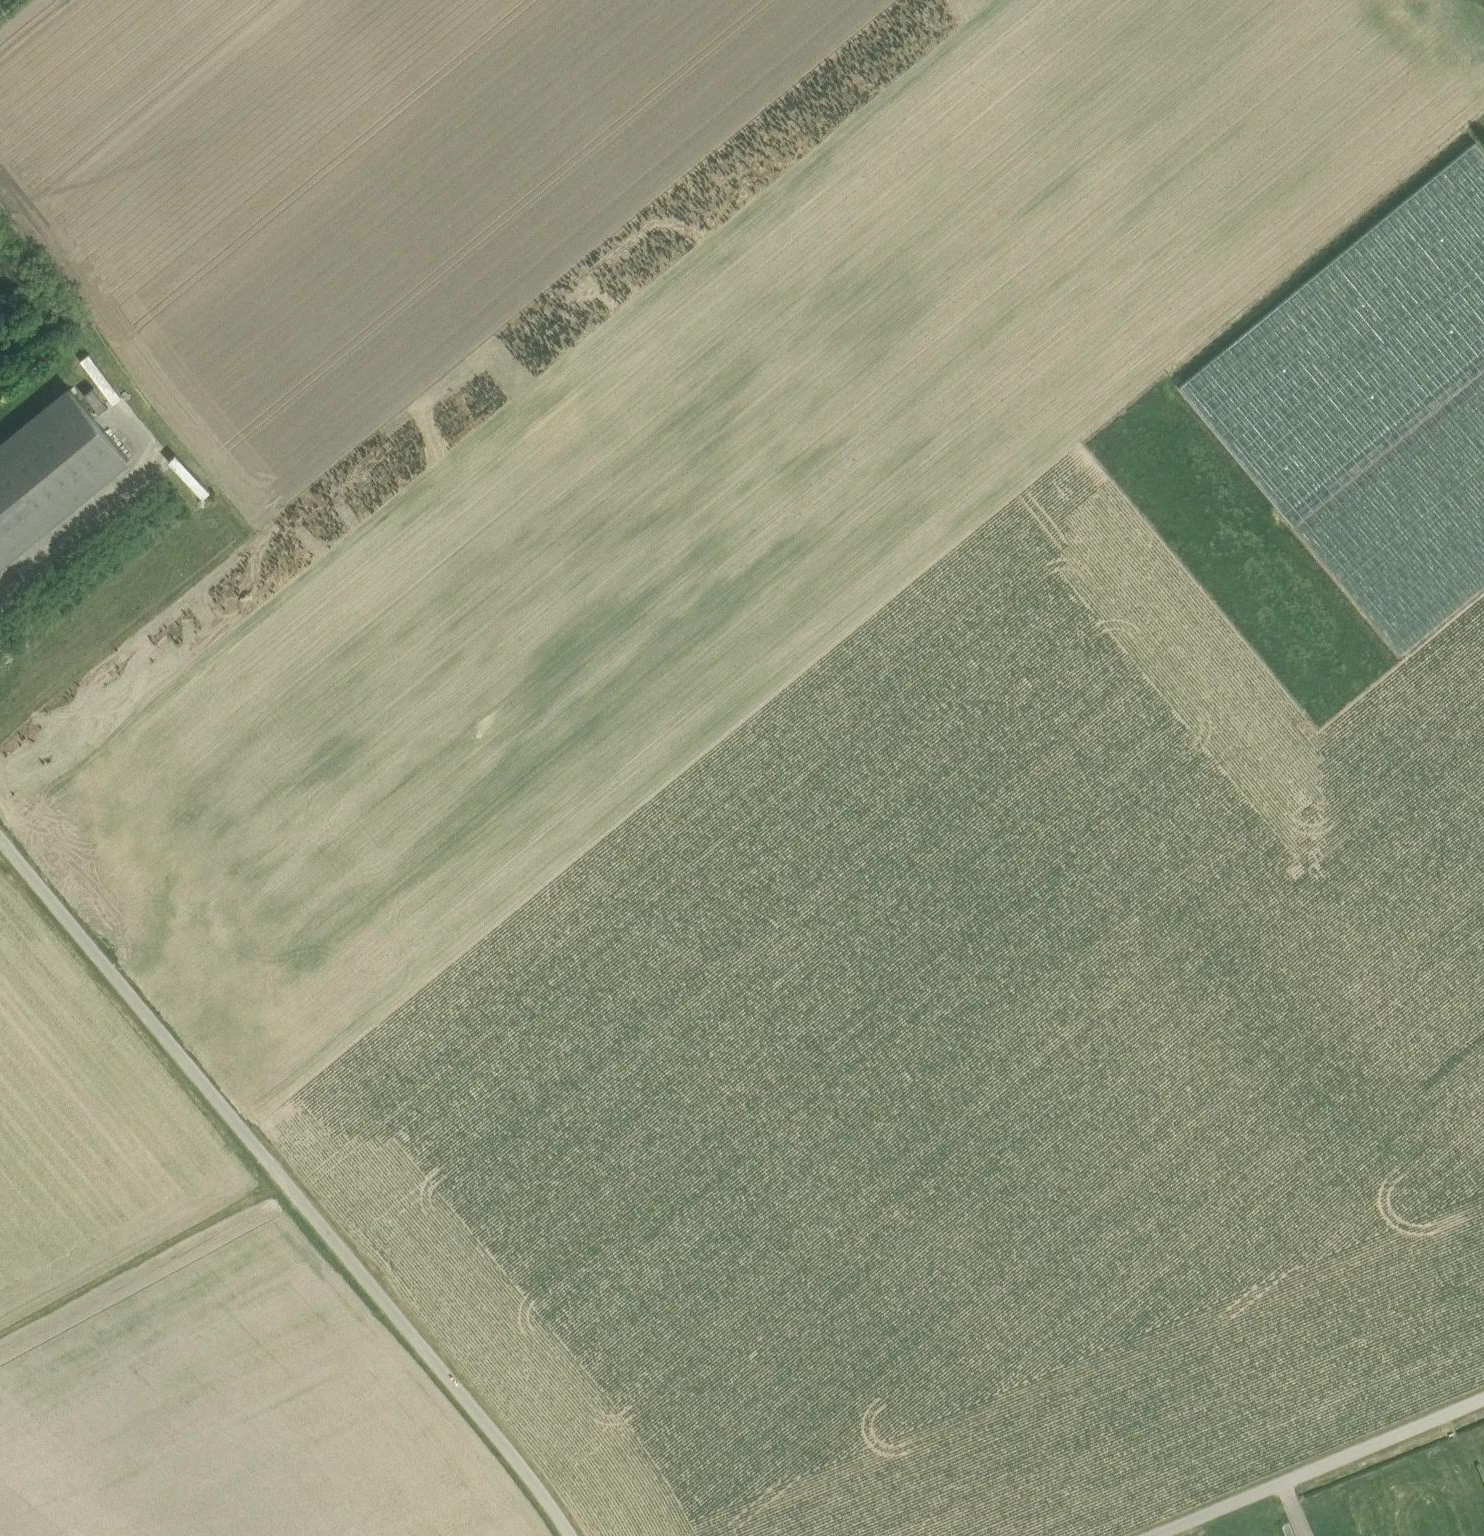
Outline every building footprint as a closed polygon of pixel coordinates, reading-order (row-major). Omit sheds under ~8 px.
[(1404,656),(1483,589),(1483,150),(1479,144),(1183,388),(1404,656)] [(128,459),(69,388),(0,445),(0,565),(128,459)] [(178,452),(170,459),(204,496),(212,489),(178,452)]
